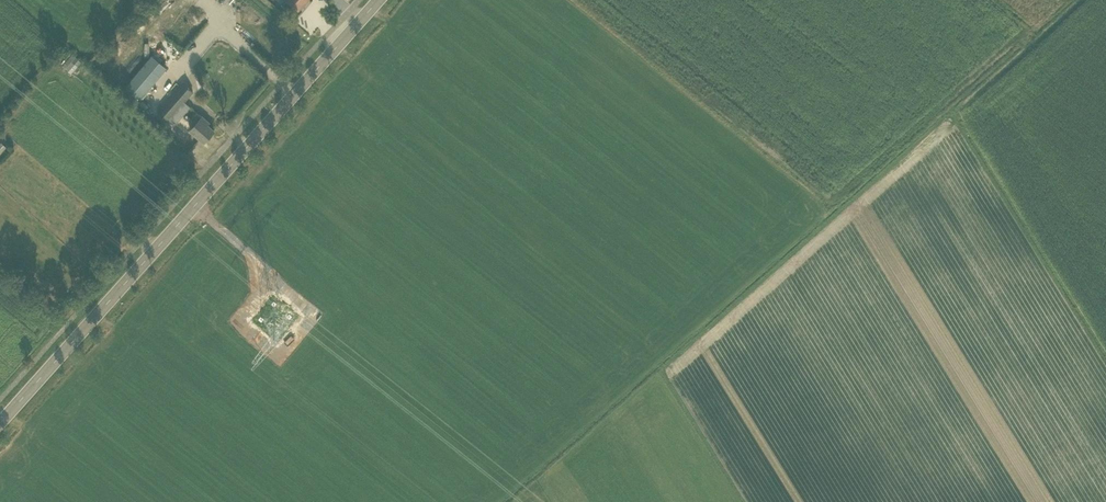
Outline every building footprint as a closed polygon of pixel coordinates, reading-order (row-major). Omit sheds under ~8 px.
[(282,5),(292,14),(297,9),(298,10),(307,0),(286,0),(282,5)] [(193,5),(126,86),(132,91),(141,99),(208,18),(193,5)] [(70,73),(82,62),(73,53),(62,65),(70,73)] [(237,59),(229,53),(219,65),(227,71),(237,59)] [(182,81),(158,110),(168,118),(192,90),(182,81)] [(190,129),(196,134),(204,142),(214,130),(207,124),(209,122),(197,111),(191,117),(197,122),(190,129)]
